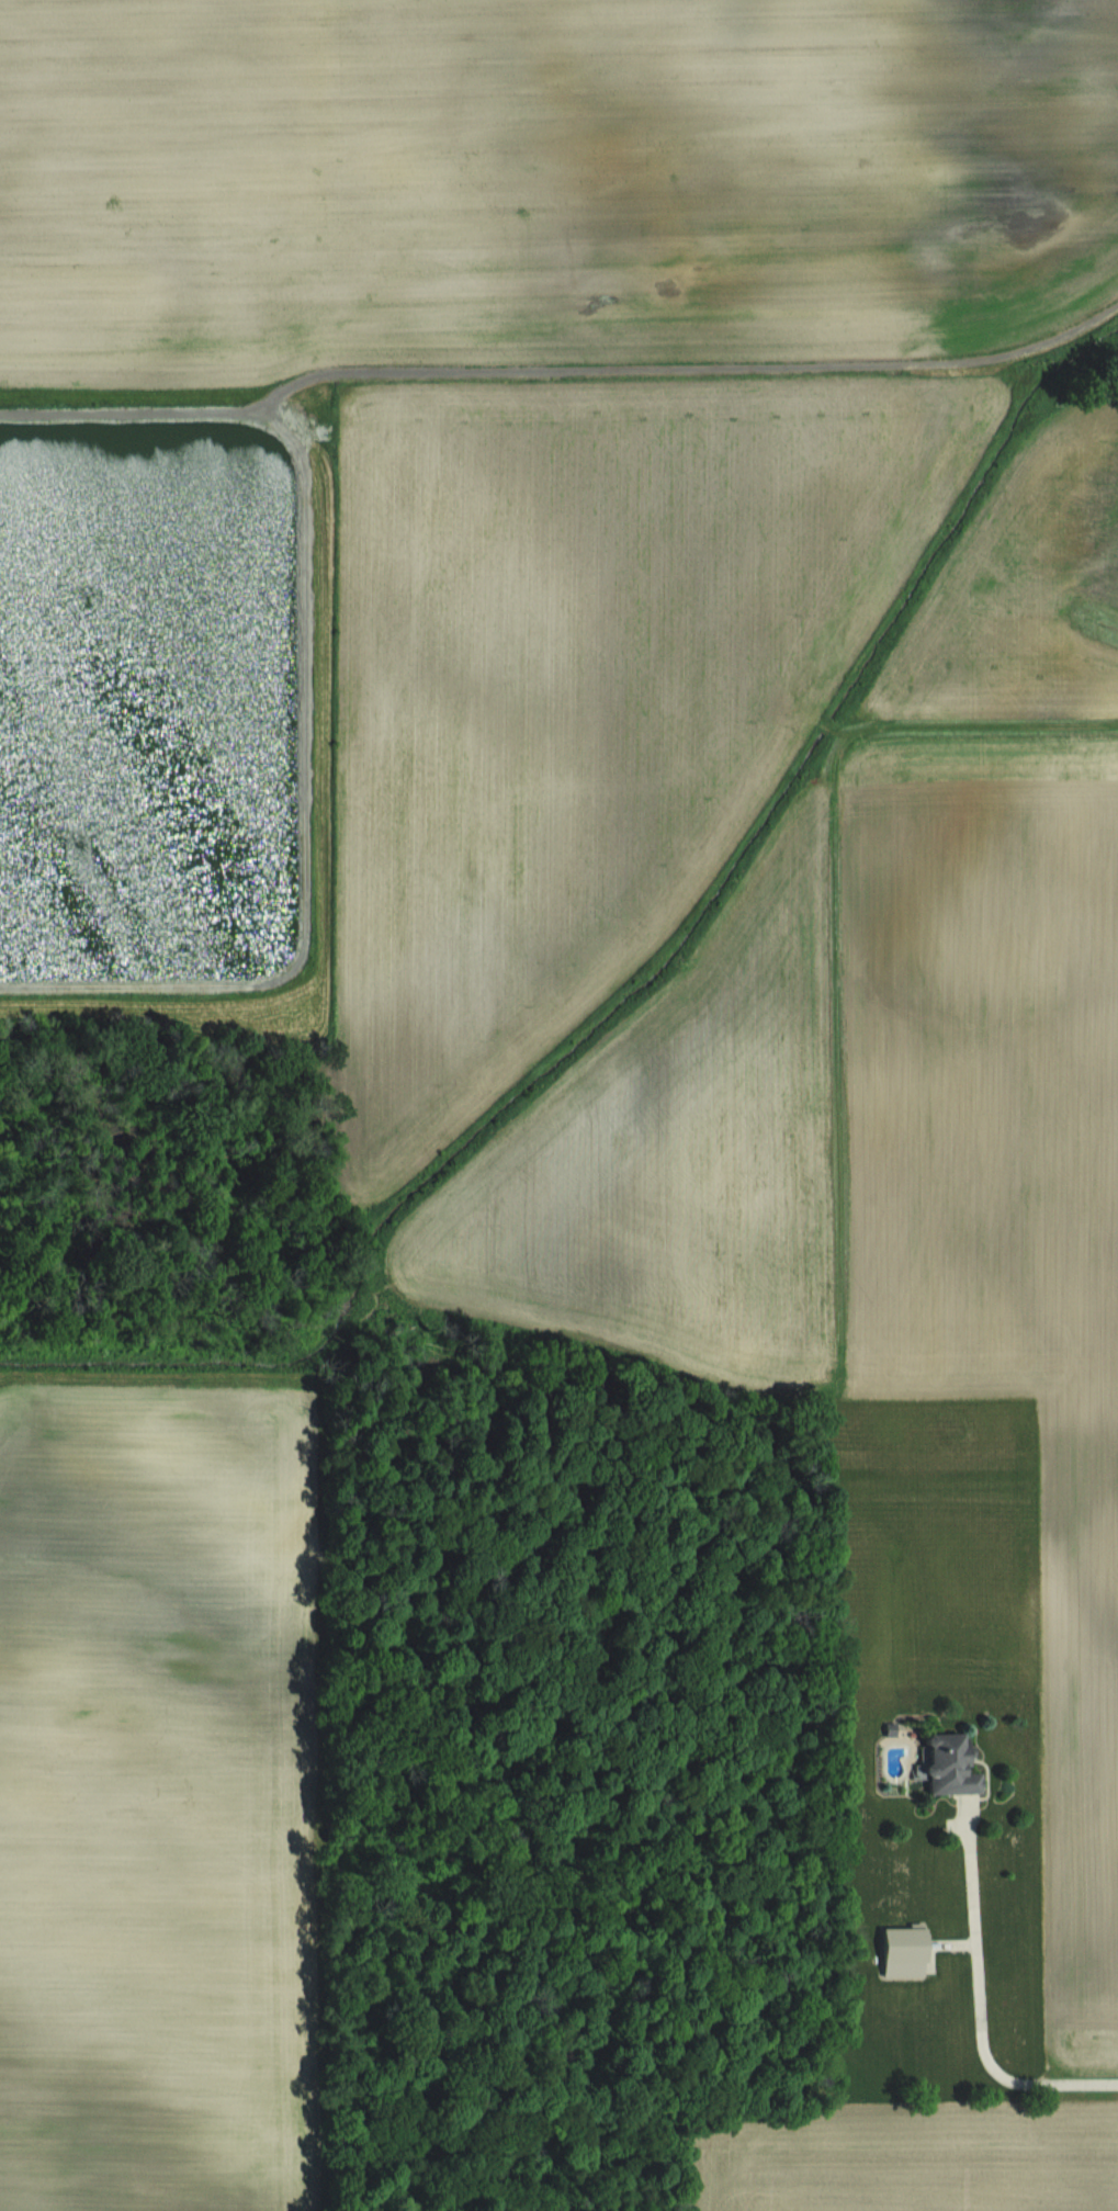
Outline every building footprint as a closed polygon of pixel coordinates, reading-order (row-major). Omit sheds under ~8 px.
[(932,1794),(985,1793),(984,1771),(975,1771),(974,1733),(916,1734),(917,1779),(931,1778),(932,1794)] [(934,1977),(933,1928),(888,1928),(889,1978),(934,1977)]
